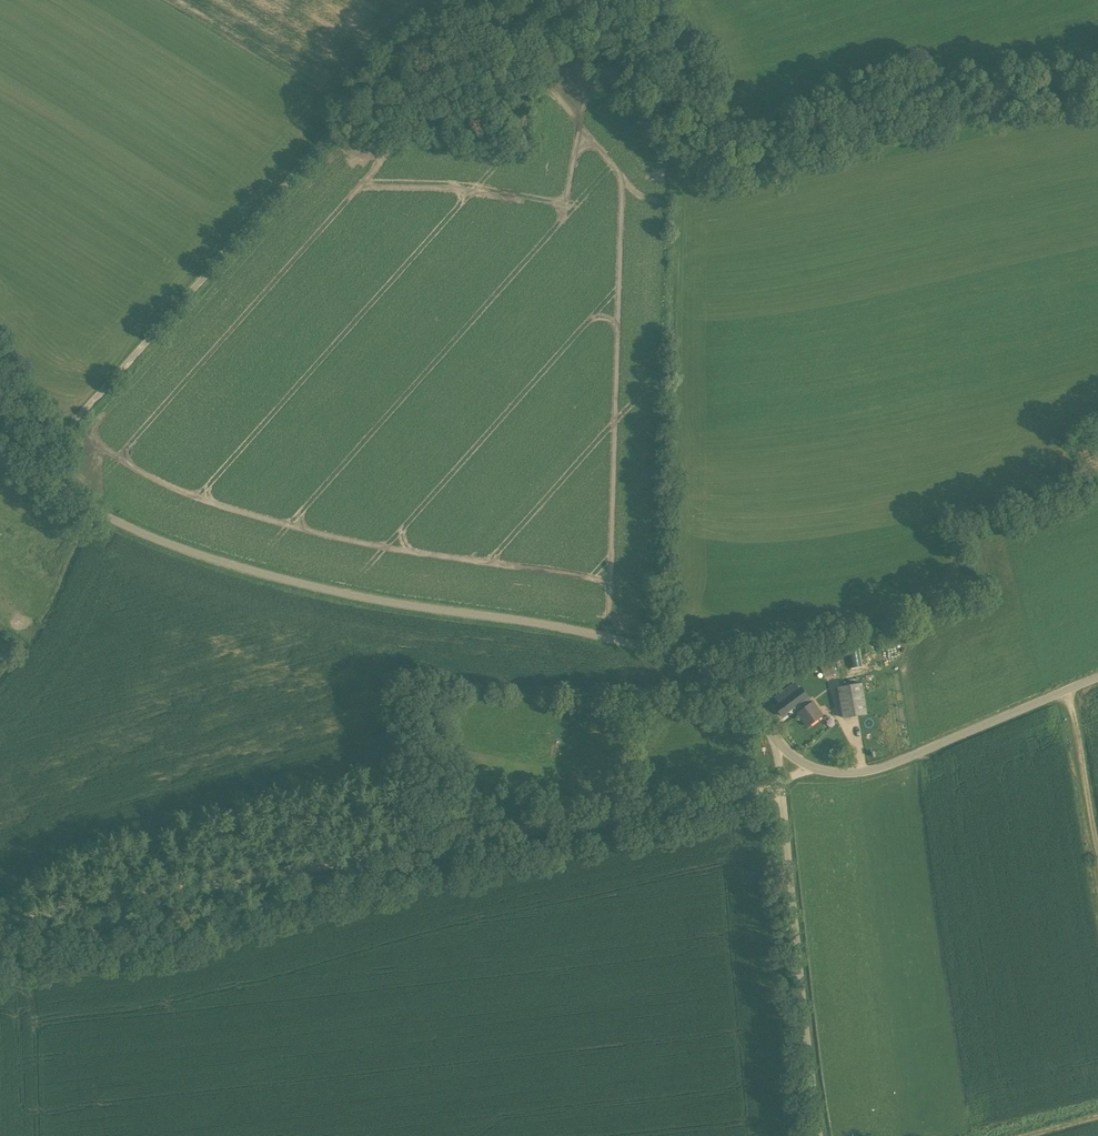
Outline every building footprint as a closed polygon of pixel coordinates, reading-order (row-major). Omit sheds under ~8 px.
[(850,666),(861,664),(858,647),(847,649),(850,666)] [(837,686),(842,718),(867,714),(862,683),(837,686)] [(803,700),(793,686),(786,692),(789,696),(774,706),(782,717),(794,708),(798,713),(797,713),(807,727),(823,715),(813,701),(811,702),(807,696),(803,700)]
